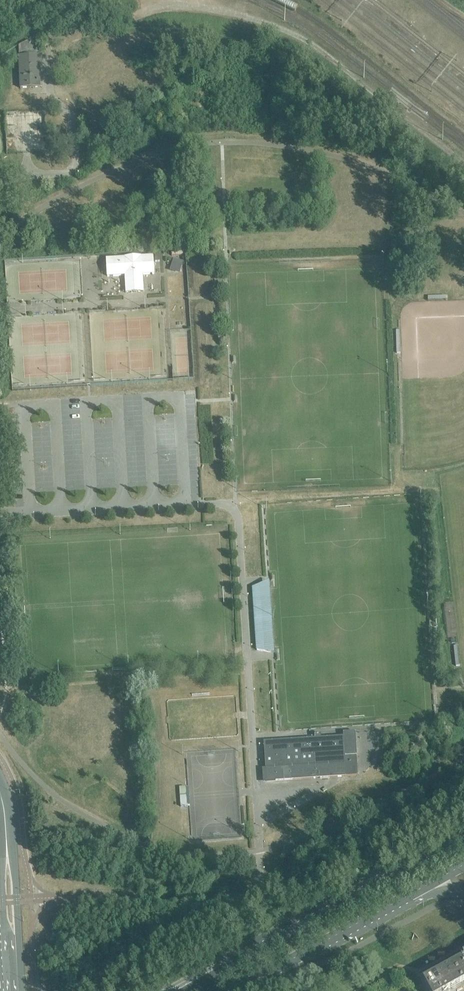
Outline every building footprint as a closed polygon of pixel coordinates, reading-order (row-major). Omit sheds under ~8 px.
[(19,43),(20,88),(40,88),(38,37),(19,43)] [(143,292),(143,288),(142,274),(154,273),(153,256),(106,258),(107,276),(124,275),(125,293),(143,292)] [(173,259),(171,266),(180,269),(183,262),(173,259)] [(271,583),(253,583),(256,651),(274,650),(271,583)] [(266,781),(320,778),(358,775),(355,731),(343,732),(343,736),(321,738),(320,734),(314,734),(315,738),(263,741),(266,781)] [(189,804),(189,786),(180,786),(181,804),(189,804)] [(452,964),(462,982),(463,981),(463,957),(452,964)] [(462,982),(452,964),(425,979),(432,990),(445,990),(462,982)]
